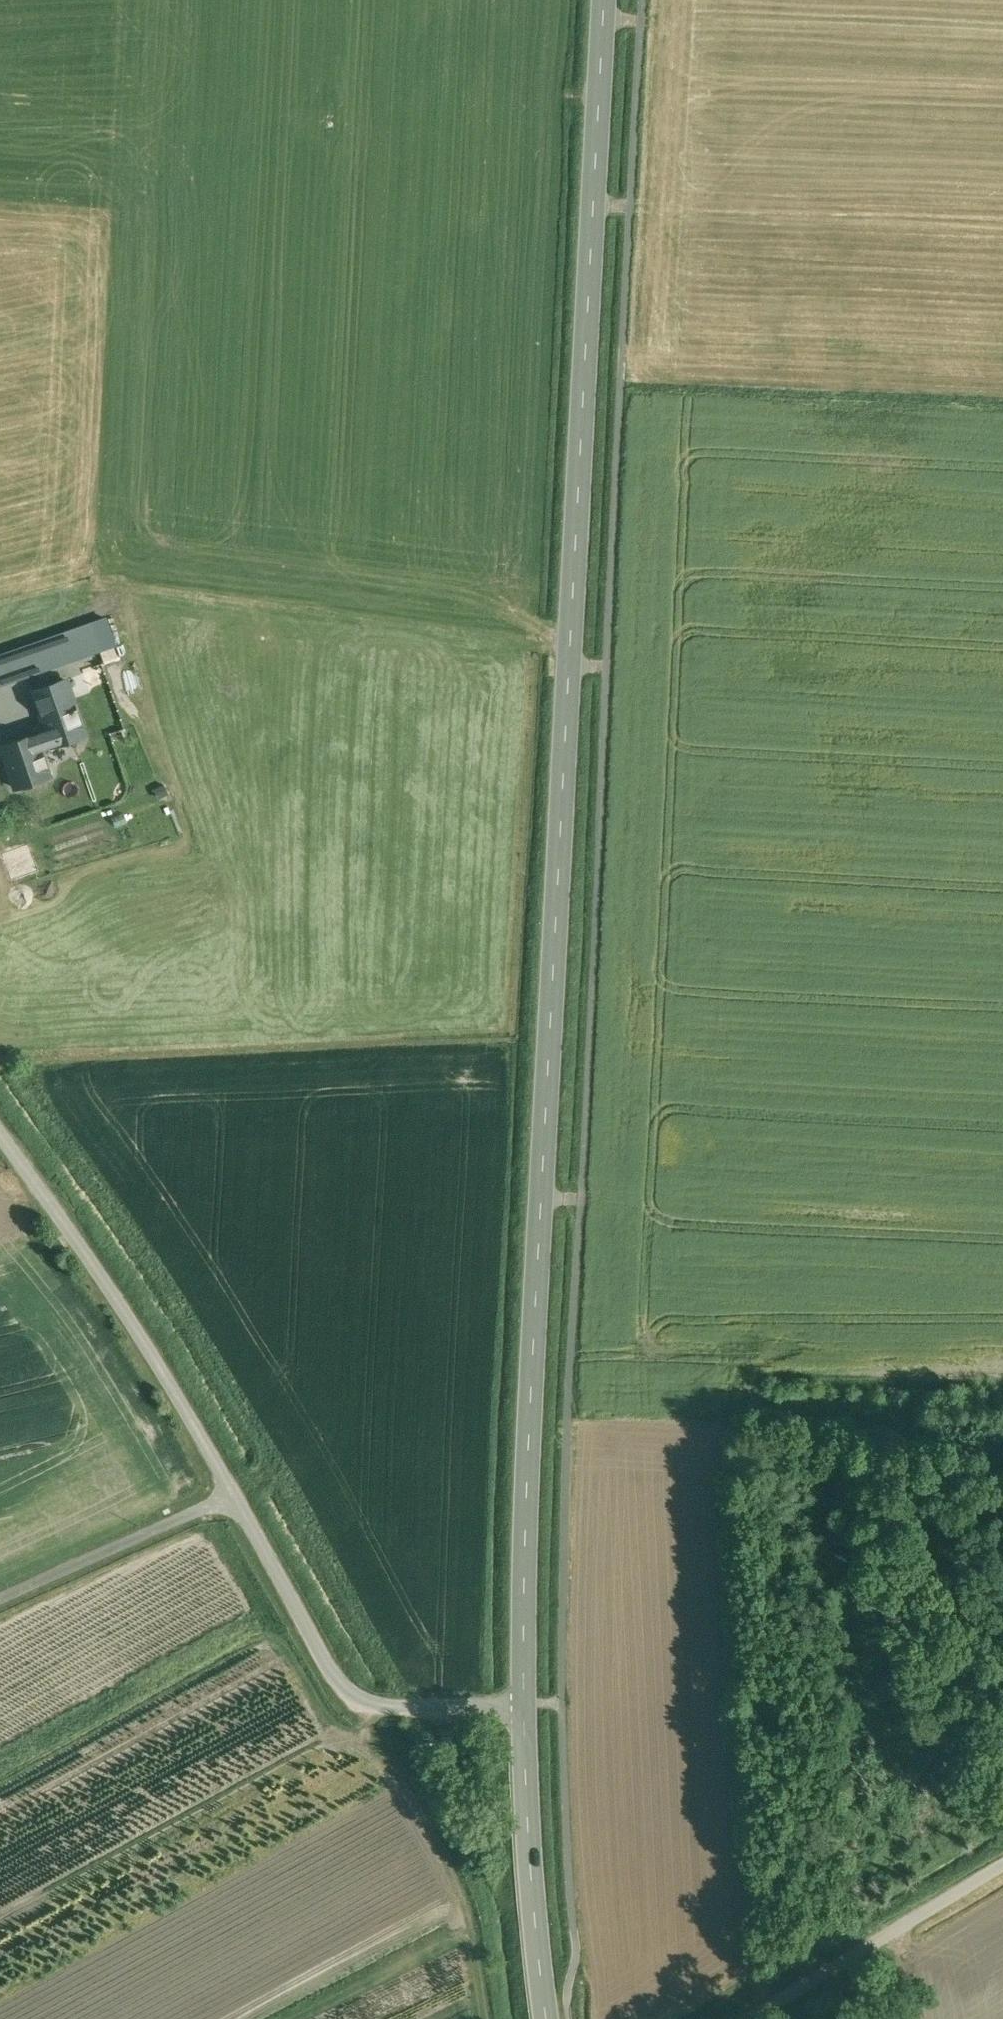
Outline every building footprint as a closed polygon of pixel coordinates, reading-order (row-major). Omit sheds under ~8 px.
[(93,623),(2,654),(12,683),(103,651),(93,623)] [(48,732),(2,747),(16,791),(55,778),(47,753),(91,738),(72,680),(35,692),(48,732)]
